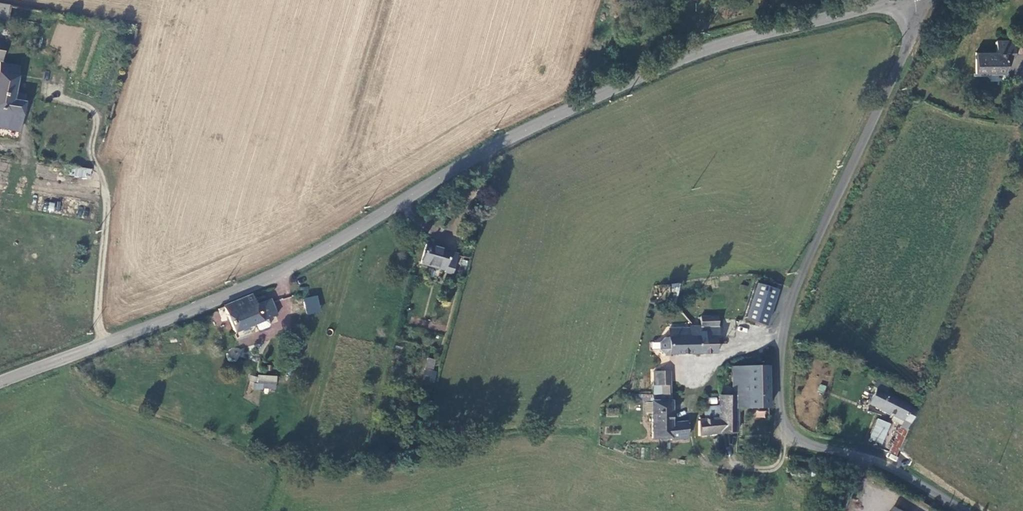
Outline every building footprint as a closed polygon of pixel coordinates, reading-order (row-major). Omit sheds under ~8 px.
[(0,7),(0,25),(7,26),(9,8),(0,7)] [(977,74),(1007,74),(1006,57),(1016,57),(1016,54),(1016,40),(998,41),(998,53),(977,53),(977,74)] [(20,130),(26,101),(13,100),(16,91),(20,68),(1,64),(0,65),(0,126),(20,130)] [(27,93),(16,91),(13,100),(26,101),(27,93)] [(20,130),(0,126),(0,133),(19,136),(20,130)] [(72,166),(71,176),(90,178),(91,168),(72,166)] [(48,210),(58,211),(59,204),(49,203),(48,210)] [(445,272),(452,274),(457,254),(450,252),(451,252),(426,244),(421,262),(445,269),(445,272)] [(758,285),(746,319),(765,326),(778,292),(758,285)] [(253,295),(225,306),(235,333),(255,324),(268,320),(277,316),(270,300),(257,305),(253,295)] [(303,298),(307,315),(321,311),(318,295),(303,298)] [(700,336),(700,354),(717,354),(716,337),(719,336),(719,317),(702,316),(702,327),(697,327),(698,336),(700,336)] [(270,323),(268,320),(255,324),(257,330),(261,331),(267,329),(269,327),(270,323)] [(697,327),(690,327),(690,329),(671,329),(671,337),(666,337),(661,342),(661,349),(666,354),(671,354),(700,354),(700,336),(698,336),(697,327)] [(433,370),(435,359),(426,357),(422,381),(434,383),(436,371),(433,370)] [(750,366),(733,366),(732,386),(750,386),(750,366)] [(770,386),(771,366),(750,366),(750,386),(770,386)] [(671,395),(672,395),(671,370),(654,370),(653,382),(661,382),(662,395),(671,395)] [(276,377),(263,376),(262,389),(276,389),(276,377)] [(732,386),(732,396),(739,396),(739,408),(750,409),(750,386),(732,386)] [(771,408),(770,386),(750,386),(750,409),(771,408)] [(881,409),(889,395),(877,390),(870,404),(881,409)] [(674,439),(689,437),(688,422),(672,423),(672,395),(671,395),(662,395),(653,395),(653,398),(653,401),(653,415),(654,437),(673,438),(674,439)] [(739,396),(732,396),(720,395),(720,405),(720,408),(739,408),(739,396)] [(889,452),(897,456),(909,430),(917,412),(914,411),(911,410),(912,407),(889,395),(881,409),(894,416),(892,421),(901,426),(889,452)] [(710,417),(720,416),(720,408),(720,405),(705,405),(706,420),(710,419),(710,417)] [(720,433),(739,432),(739,408),(720,408),(720,416),(720,433)] [(707,434),(720,433),(720,416),(710,417),(710,419),(706,420),(700,421),(700,435),(707,434)] [(877,418),(868,440),(882,445),(891,423),(877,418)]
